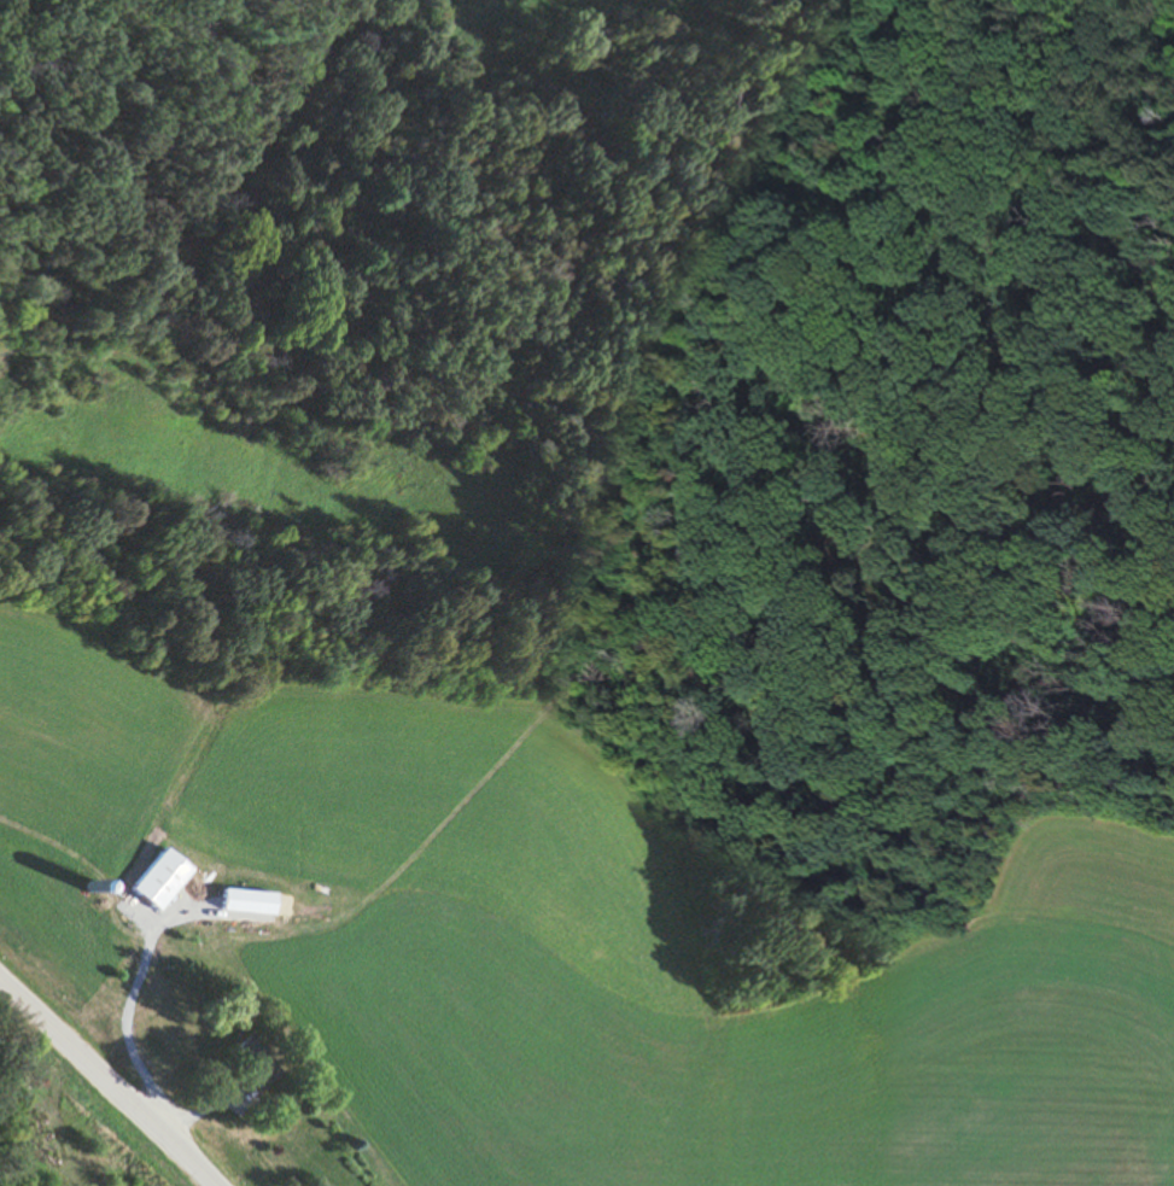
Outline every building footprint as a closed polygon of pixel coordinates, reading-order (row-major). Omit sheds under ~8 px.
[(124,890),(151,913),(186,871),(160,848),(124,890)] [(271,893),(217,889),(215,912),(269,916),(271,893)]
